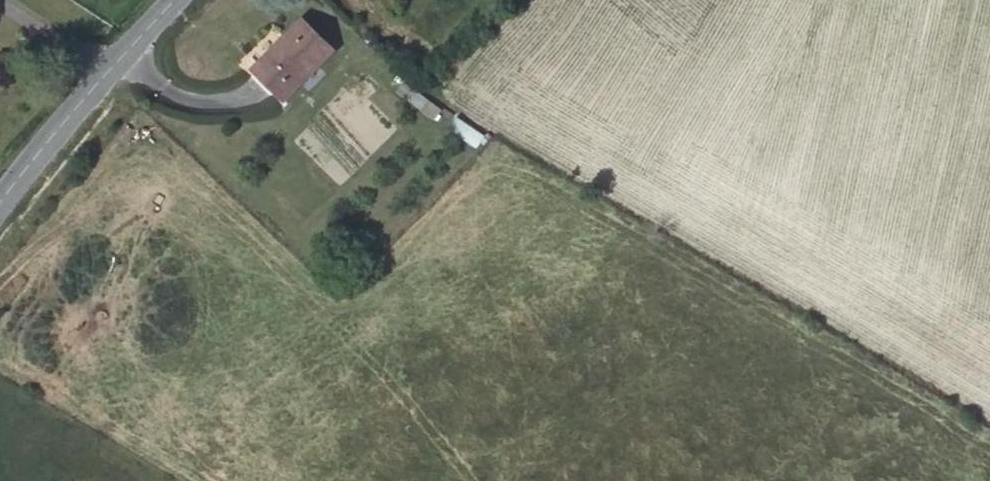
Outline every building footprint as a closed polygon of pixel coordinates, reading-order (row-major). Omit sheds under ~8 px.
[(283,31),(237,72),(252,89),(245,95),(260,111),(313,63),(283,31)] [(359,46),(351,56),(361,67),(370,57),(359,46)] [(252,89),(237,72),(231,78),(245,95),(252,89)]
